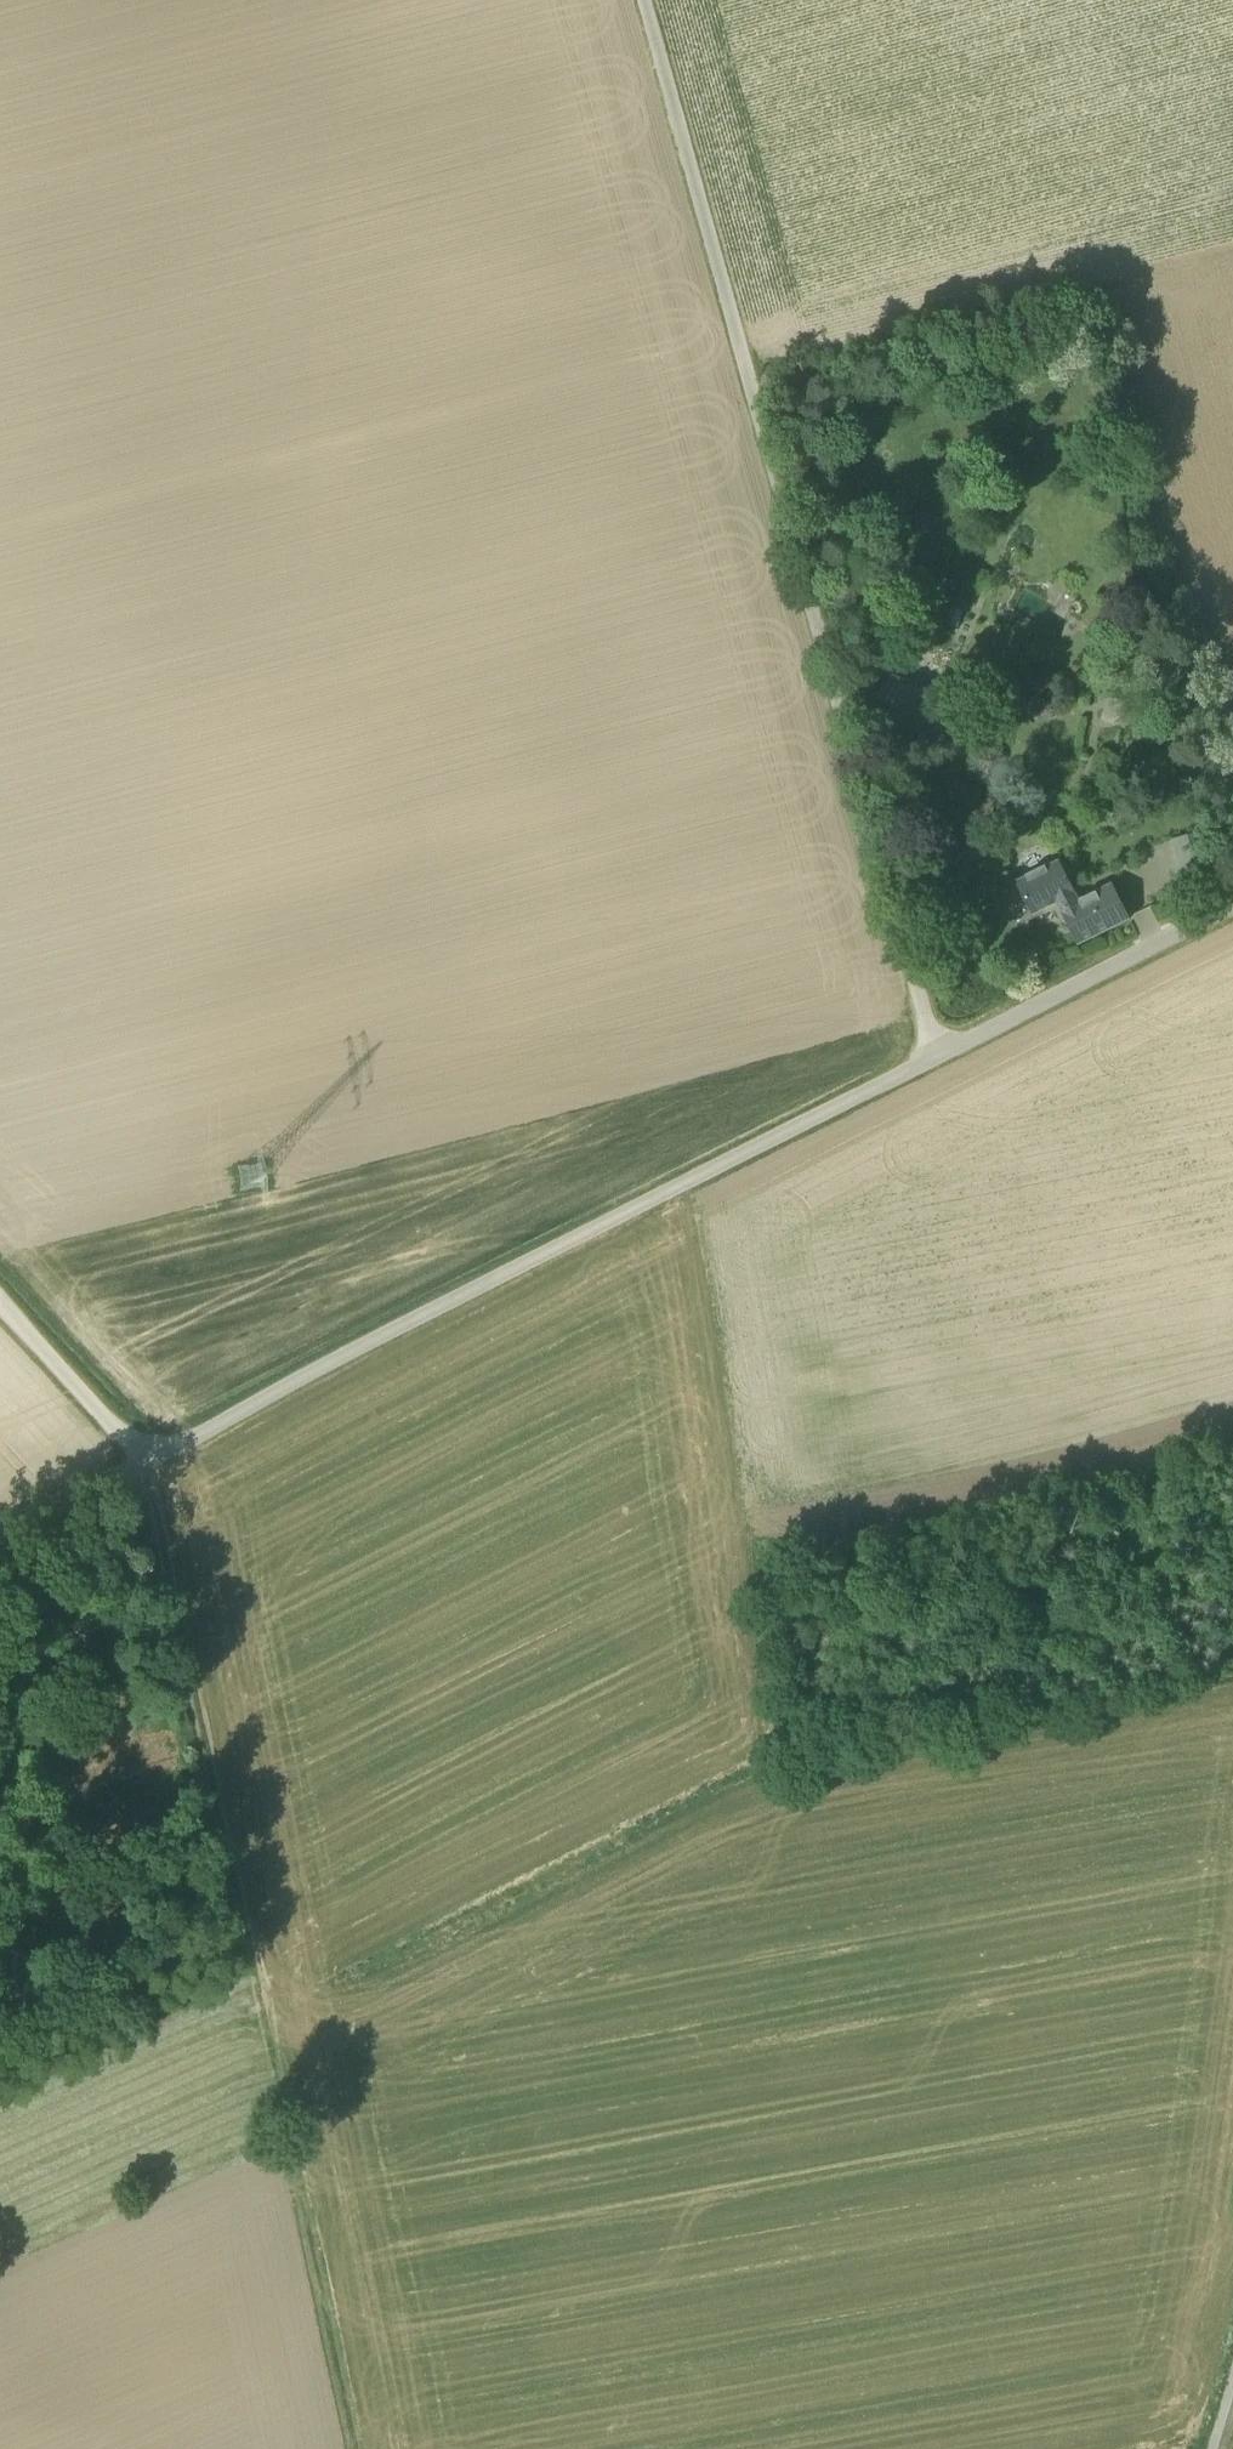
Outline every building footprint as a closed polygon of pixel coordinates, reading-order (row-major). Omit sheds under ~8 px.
[(1109,698),(1101,721),(1120,727),(1128,704),(1109,698)] [(997,801),(980,796),(973,825),(990,829),(997,801)] [(1173,841),(1177,856),(1209,847),(1205,832),(1173,841)] [(1217,876),(1209,847),(1177,856),(1185,885),(1217,876)] [(1057,903),(1061,911),(1080,901),(1060,861),(1047,868),(1046,866),(1026,876),(1027,877),(1017,883),(1033,915),(1057,903)] [(1061,911),(1078,945),(1107,931),(1130,919),(1113,885),(1080,901),(1061,911)]
